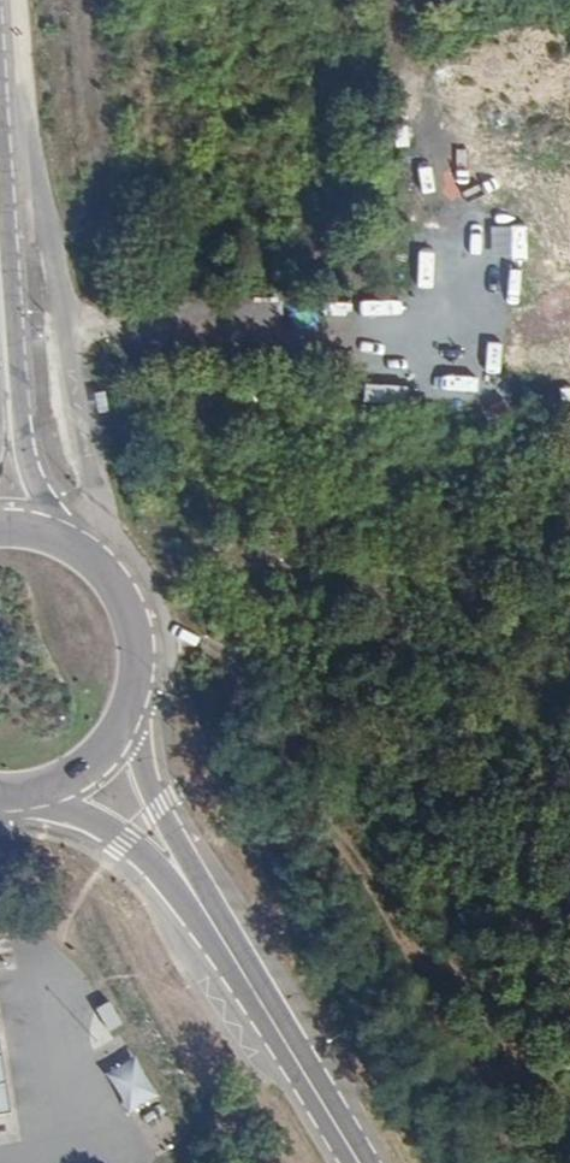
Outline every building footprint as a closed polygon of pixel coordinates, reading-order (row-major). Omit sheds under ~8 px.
[(9,1115),(0,1053),(0,1117),(9,1115)] [(129,1112),(159,1098),(140,1056),(109,1070),(129,1112)]
